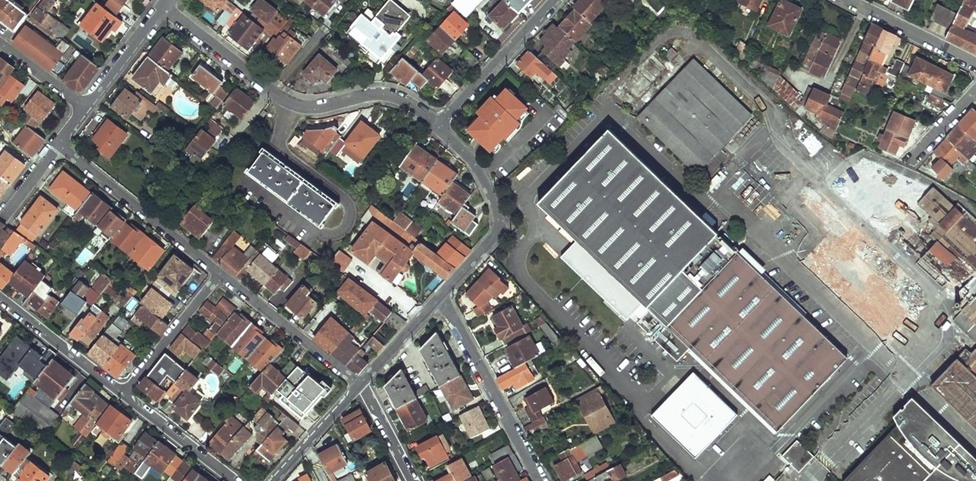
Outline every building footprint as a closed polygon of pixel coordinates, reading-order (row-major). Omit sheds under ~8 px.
[(15,32),(28,15),(23,11),(25,8),(14,0),(13,0),(12,2),(9,0),(0,0),(0,21),(15,32)] [(50,14),(57,2),(54,0),(45,0),(31,16),(55,35),(61,39),(68,29),(50,14)] [(104,9),(115,17),(127,0),(111,0),(104,9)] [(224,0),(203,0),(218,12),(222,7),(227,10),(218,21),(224,25),(226,23),(237,8),(228,0),(226,2),(224,0)] [(268,22),(276,11),(262,0),(261,0),(253,10),(268,22)] [(325,15),(337,0),(306,0),(325,15)] [(345,35),(359,47),(362,44),(381,60),(401,36),(397,32),(410,17),(390,0),(371,23),(362,14),(345,35)] [(452,3),(465,15),(479,0),(455,0),(452,3)] [(493,12),(490,8),(485,13),(504,31),(519,14),(505,0),(504,0),(493,12)] [(519,14),(532,0),(505,0),(519,14)] [(583,3),(580,0),(574,7),(576,9),(583,3)] [(576,9),(590,22),(607,4),(603,0),(581,0),(580,0),(583,3),(576,9)] [(739,3),(756,11),(762,0),(740,0),(739,3)] [(769,25),(789,35),(802,10),(782,0),(769,25)] [(891,1),(910,10),(915,0),(892,0),(891,1)] [(975,11),(975,0),(964,0),(957,15),(951,29),(946,38),(975,53),(975,37),(962,30),(973,9),(975,11)] [(82,26),(103,42),(113,29),(115,31),(122,22),(115,17),(104,9),(95,2),(86,13),(89,15),(82,26)] [(938,6),(932,19),(951,29),(957,15),(938,6)] [(226,23),(231,28),(228,32),(248,49),(255,41),(265,49),(274,37),(267,32),(264,34),(262,32),(263,31),(245,17),(246,15),(237,8),(226,23)] [(560,26),(577,41),(592,24),(590,22),(576,9),(560,26)] [(455,12),(442,26),(456,39),(469,25),(455,12)] [(279,34),(267,49),(286,63),(306,40),(293,29),(296,26),(288,20),(281,30),(283,32),(280,35),(279,34)] [(722,22),(715,36),(724,43),(730,31),(726,29),(728,24),(722,22)] [(267,32),(274,37),(280,31),(272,25),(267,32)] [(803,25),(799,33),(804,36),(808,28),(803,25)] [(873,25),(839,98),(849,103),(855,90),(860,80),(858,79),(865,65),(867,66),(869,60),(884,30),(873,25)] [(442,26),(429,40),(443,53),(456,39),(442,26)] [(569,50),(576,42),(568,34),(566,36),(556,26),(541,42),(547,47),(537,57),(552,71),(557,64),(560,67),(565,61),(564,60),(571,52),(569,50)] [(13,44),(50,71),(66,50),(60,45),(56,49),(26,27),(13,44)] [(884,30),(869,60),(871,61),(882,66),(888,54),(885,52),(887,47),(891,49),(893,43),(890,41),(893,35),(884,30)] [(820,31),(804,68),(823,78),(840,40),(820,31)] [(86,40),(98,49),(102,44),(90,35),(86,40)] [(164,39),(151,56),(169,70),(182,54),(164,39)] [(749,48),(742,42),(736,54),(743,61),(749,48)] [(79,61),(64,82),(76,91),(84,90),(100,69),(71,47),(63,58),(68,62),(73,56),(79,61)] [(668,49),(660,57),(667,63),(674,55),(668,49)] [(462,56),(474,67),(479,61),(467,50),(462,56)] [(530,51),(518,64),(532,77),(536,72),(544,79),(552,71),(537,57),(530,51)] [(609,95),(624,109),(666,65),(651,51),(609,95)] [(748,60),(758,69),(765,61),(754,52),(748,60)] [(338,59),(349,68),(353,62),(342,53),(338,59)] [(320,55),(303,74),(314,83),(320,76),(327,82),(337,70),(320,55)] [(150,57),(133,79),(153,94),(162,82),(166,85),(174,75),(150,57)] [(391,72),(408,85),(413,79),(423,88),(430,80),(424,75),(404,57),(391,72)] [(909,75),(933,87),(929,94),(942,100),(946,93),(944,92),(952,76),(918,58),(912,69),(904,65),(898,79),(903,81),(907,74),(909,75)] [(0,61),(0,87),(14,69),(1,59),(0,61)] [(438,59),(424,75),(430,80),(438,87),(452,72),(438,59)] [(887,69),(886,73),(898,79),(904,65),(905,64),(896,60),(891,70),(888,68),(887,69)] [(871,61),(857,91),(870,97),(884,68),(882,66),(871,61)] [(692,63),(638,122),(696,176),(716,155),(711,150),(727,133),(732,137),(751,117),(692,63)] [(193,77),(218,97),(212,105),(218,110),(231,94),(221,86),(223,83),(202,65),(193,77)] [(772,91),(793,108),(801,99),(779,78),(772,91)] [(162,82),(153,94),(157,97),(166,85),(162,82)] [(238,88),(225,105),(232,110),(231,112),(240,119),(242,117),(243,118),(257,103),(255,102),(256,102),(238,88)] [(818,114),(816,119),(820,121),(816,127),(831,141),(844,114),(826,105),(830,97),(815,89),(815,91),(810,88),(803,103),(807,106),(806,108),(818,114)] [(521,101),(507,89),(497,101),(493,98),(478,114),(482,117),(471,129),(477,134),(475,136),(492,151),(494,150),(499,144),(504,138),(506,139),(517,127),(522,123),(518,119),(526,110),(527,108),(526,106),(529,102),(524,98),(521,101)] [(154,104),(138,92),(135,96),(126,90),(113,107),(135,124),(140,118),(142,119),(150,109),(154,104)] [(39,92),(27,109),(29,111),(22,121),(28,126),(34,130),(42,120),(43,121),(55,105),(39,92)] [(941,108),(945,101),(942,100),(929,94),(926,101),(941,108)] [(159,103),(157,106),(159,107),(164,111),(166,108),(159,103)] [(157,106),(154,104),(150,109),(154,113),(159,107),(157,106)] [(518,119),(522,123),(530,113),(526,110),(518,119)] [(959,126),(974,139),(975,137),(975,112),(973,110),(959,126)] [(895,114),(887,130),(908,139),(915,122),(895,114)] [(204,127),(217,136),(223,128),(210,118),(204,127)] [(110,120),(95,139),(103,145),(100,148),(111,156),(128,134),(110,120)] [(337,133),(341,127),(341,123),(327,128),(312,126),(307,133),(317,141),(325,147),(323,149),(329,154),(331,151),(340,139),(342,137),(337,133)] [(362,123),(346,143),(347,144),(364,157),(380,136),(362,123)] [(28,126),(15,144),(32,156),(45,139),(34,130),(28,126)] [(959,126),(946,139),(969,159),(975,152),(975,141),(974,139),(959,126)] [(517,127),(506,139),(509,142),(520,130),(517,127)] [(836,345),(610,129),(538,204),(650,311),(638,324),(678,361),(690,348),(778,432),(837,370),(836,345)] [(908,139),(887,130),(885,135),(881,133),(878,141),(881,142),(879,148),(895,155),(900,145),(904,147),(908,139)] [(197,137),(187,150),(200,160),(215,141),(202,131),(197,137)] [(312,147),(317,141),(307,133),(302,139),(312,147)] [(727,133),(711,150),(716,155),(732,137),(727,133)] [(340,139),(331,151),(336,154),(345,143),(340,139)] [(946,139),(934,152),(942,160),(933,169),(944,179),(954,169),(950,165),(959,156),(961,157),(959,160),(964,165),(969,159),(946,139)] [(359,163),(364,157),(347,144),(342,150),(359,163)] [(499,144),(494,150),(497,153),(502,147),(499,144)] [(416,145),(401,165),(423,181),(438,160),(416,145)] [(10,185),(25,165),(6,151),(1,158),(0,158),(0,177),(10,185)] [(286,164),(285,166),(265,152),(251,171),(322,224),(337,205),(323,195),(325,193),(318,188),(317,190),(288,169),(289,167),(286,164)] [(438,160),(423,181),(443,195),(452,182),(458,175),(438,160)] [(51,189),(68,202),(62,210),(72,218),(74,216),(91,195),(64,173),(51,189)] [(10,185),(0,177),(0,198),(10,185)] [(443,195),(439,200),(458,214),(465,204),(471,196),(452,182),(443,195)] [(835,241),(808,270),(882,340),(913,306),(906,299),(920,285),(815,186),(797,205),(835,241)] [(967,211),(962,216),(933,190),(890,231),(921,259),(915,265),(938,287),(945,280),(970,304),(963,311),(973,320),(965,328),(975,338),(975,219),(967,211)] [(91,195),(74,216),(79,221),(84,215),(98,226),(112,209),(92,193),(91,195)] [(39,200),(47,205),(49,203),(41,197),(39,200)] [(39,200),(21,223),(37,236),(57,209),(49,203),(47,205),(39,200)] [(458,214),(452,223),(470,236),(478,225),(473,221),(475,217),(468,211),(470,208),(465,204),(458,214)] [(181,222),(200,239),(215,221),(195,205),(181,222)] [(374,223),(352,251),(368,264),(377,253),(392,264),(390,267),(387,265),(383,270),(386,272),(383,275),(393,282),(402,269),(404,272),(408,272),(410,269),(409,265),(407,263),(414,253),(446,277),(456,267),(438,254),(416,238),(406,230),(394,222),(372,205),(361,220),(367,224),(374,215),(414,245),(410,250),(374,223)] [(112,209),(98,226),(94,232),(98,235),(100,233),(103,230),(112,238),(126,220),(112,209)] [(401,212),(394,222),(406,230),(413,222),(407,218),(407,217),(401,212)] [(128,221),(113,240),(129,253),(143,234),(128,221)] [(2,248),(15,232),(14,232),(9,228),(5,232),(2,231),(5,226),(0,222),(0,250),(2,248)] [(413,222),(406,230),(416,238),(422,229),(413,222)] [(21,223),(14,232),(15,232),(27,240),(32,243),(37,236),(21,223)] [(100,233),(110,241),(112,238),(103,230),(100,233)] [(243,256),(233,247),(241,237),(233,231),(212,257),(236,277),(244,267),(257,251),(251,246),(243,256)] [(15,232),(2,248),(5,251),(11,255),(21,241),(24,243),(27,240),(15,232)] [(299,242),(288,235),(284,240),(295,248),(299,242)] [(145,236),(131,255),(135,258),(149,269),(164,250),(145,236)] [(438,254),(456,267),(471,250),(453,237),(438,254)] [(24,243),(33,249),(35,245),(32,243),(27,240),(24,243)] [(311,251),(301,244),(294,253),(304,260),(311,251)] [(278,269),(257,251),(244,267),(248,271),(265,285),(278,269)] [(353,260),(340,251),(332,263),(345,272),(353,260)] [(175,252),(157,275),(167,283),(163,288),(172,294),(173,295),(194,267),(175,252)] [(131,255),(127,260),(131,264),(135,258),(131,255)] [(14,274),(8,282),(30,298),(34,292),(46,276),(38,270),(41,267),(27,257),(14,274)] [(3,290),(8,282),(14,274),(0,263),(0,288),(3,290)] [(248,271),(244,267),(236,277),(241,280),(248,271)] [(478,281),(494,296),(496,298),(501,292),(502,294),(509,287),(500,279),(501,277),(490,267),(478,281)] [(278,269),(265,285),(275,294),(293,273),(291,271),(287,275),(278,269)] [(111,280),(120,287),(128,293),(129,294),(132,290),(115,276),(111,280)] [(379,300),(349,277),(337,293),(367,315),(371,310),(379,300)] [(80,279),(62,303),(77,314),(86,302),(83,300),(86,297),(83,295),(89,287),(80,279)] [(111,280),(103,291),(112,298),(120,287),(111,280)] [(478,281),(466,295),(478,307),(474,309),(478,317),(492,309),(489,302),(494,296),(478,281)] [(304,286),(288,304),(303,317),(316,302),(308,296),(311,292),(304,286)] [(152,290),(142,303),(142,304),(162,319),(172,305),(167,301),(172,294),(163,288),(162,287),(156,293),(152,290)] [(30,298),(24,306),(27,309),(31,304),(48,316),(59,302),(40,288),(35,293),(34,292),(30,298)] [(86,297),(83,300),(86,302),(92,306),(99,296),(91,289),(86,297)] [(128,293),(120,303),(125,307),(129,302),(133,297),(129,294),(128,293)] [(129,302),(138,310),(142,304),(142,303),(133,297),(129,302)] [(393,310),(379,300),(371,310),(385,321),(393,310)] [(200,311),(215,323),(210,330),(209,329),(204,335),(211,341),(218,334),(229,319),(224,314),(208,301),(200,311)] [(138,310),(131,319),(137,324),(142,328),(146,322),(162,335),(169,325),(162,319),(142,304),(138,310)] [(231,305),(224,314),(229,319),(236,311),(237,310),(231,305)] [(522,318),(520,314),(517,315),(513,308),(495,318),(499,327),(495,329),(501,340),(504,346),(527,335),(525,331),(518,319),(522,318)] [(96,318),(79,339),(88,346),(99,332),(97,330),(108,316),(101,311),(96,318)] [(229,319),(218,334),(233,346),(252,324),(236,311),(229,319)] [(82,319),(71,333),(79,339),(96,318),(91,313),(85,320),(82,319)] [(398,332),(406,322),(396,314),(388,324),(398,332)] [(349,333),(332,318),(314,339),(331,354),(349,333)] [(114,321),(88,354),(103,366),(118,347),(107,338),(117,324),(114,321)] [(541,327),(558,347),(565,343),(548,323),(541,327)] [(252,324),(233,346),(249,358),(267,336),(252,324)] [(182,333),(199,347),(202,350),(207,345),(203,342),(205,339),(188,325),(182,333)] [(421,350),(441,387),(461,376),(437,332),(421,350)] [(182,333),(171,348),(179,355),(184,348),(193,355),(199,347),(182,333)] [(349,333),(331,354),(347,365),(363,347),(349,333)] [(374,335),(368,341),(379,352),(385,345),(374,335)] [(42,357),(17,336),(0,358),(0,375),(7,381),(20,365),(37,379),(47,367),(39,361),(42,357)] [(267,336),(249,358),(264,371),(270,365),(283,349),(267,336)] [(509,348),(513,357),(511,358),(517,368),(526,363),(540,356),(530,337),(509,348)] [(121,344),(131,352),(134,348),(125,340),(121,344)] [(363,347),(347,365),(359,375),(378,354),(366,343),(363,347)] [(118,347),(103,366),(118,378),(136,356),(131,352),(121,344),(118,347)] [(836,345),(837,370),(849,357),(836,345)] [(199,347),(193,355),(196,357),(202,350),(199,347)] [(39,361),(47,367),(54,359),(57,354),(49,348),(42,357),(39,361)] [(934,386),(975,426),(975,353),(972,357),(967,352),(934,386)] [(37,379),(34,383),(56,400),(57,398),(61,402),(71,390),(66,387),(75,376),(54,359),(47,367),(37,379)] [(209,366),(216,371),(220,365),(219,364),(214,359),(209,366)] [(264,371),(251,386),(253,388),(257,391),(263,384),(270,391),(265,398),(268,400),(277,390),(298,367),(291,361),(280,373),(270,365),(264,371)] [(159,363),(147,377),(167,393),(176,382),(186,369),(183,367),(181,370),(178,368),(168,382),(162,377),(167,369),(159,363)] [(517,368),(497,379),(503,389),(515,382),(521,379),(524,384),(535,379),(526,363),(517,368)] [(304,372),(298,366),(298,367),(277,390),(283,395),(279,399),(284,404),(301,419),(323,395),(325,397),(331,390),(324,383),(321,386),(311,377),(314,374),(307,368),(304,372)] [(176,382),(181,385),(189,392),(199,379),(186,369),(176,382)] [(385,387),(398,409),(417,399),(418,398),(415,392),(402,369),(385,387)] [(739,415),(693,372),(651,416),(696,459),(739,415)] [(441,387),(454,411),(474,400),(469,390),(465,389),(466,385),(461,376),(441,387)] [(147,377),(141,386),(160,401),(167,393),(147,377)] [(515,382),(518,388),(524,384),(521,379),(515,382)] [(86,384),(68,406),(72,410),(74,408),(72,407),(75,404),(95,420),(108,403),(96,393),(90,400),(89,395),(93,390),(86,384)] [(170,399),(176,404),(174,407),(188,417),(202,402),(189,392),(181,385),(170,399)] [(422,388),(426,395),(431,392),(427,386),(422,388)] [(529,397),(533,405),(526,409),(533,423),(540,419),(537,413),(556,403),(547,386),(529,397)] [(577,399),(596,435),(616,424),(600,395),(606,392),(603,388),(602,386),(577,399)] [(31,387),(12,411),(43,436),(60,416),(35,396),(38,393),(31,387)] [(415,392),(418,398),(426,395),(422,388),(415,392)] [(849,480),(961,480),(963,480),(975,480),(975,456),(971,451),(966,455),(957,447),(962,442),(913,397),(894,417),(899,427),(849,480)] [(398,409),(409,430),(429,421),(417,399),(398,409)] [(113,404),(94,430),(95,431),(97,429),(98,430),(102,425),(119,438),(133,419),(113,404)] [(275,416),(263,406),(253,417),(252,418),(258,423),(255,426),(254,428),(254,429),(255,429),(256,430),(257,431),(258,431),(264,431),(273,421),(272,420),(275,416)] [(461,415),(472,437),(489,429),(478,407),(461,415)] [(344,418),(355,439),(372,430),(361,409),(344,418)] [(226,423),(210,443),(221,452),(244,427),(247,423),(243,420),(235,430),(231,427),(236,420),(231,415),(226,421),(226,423)] [(263,443),(257,449),(262,453),(270,461),(288,440),(282,436),(285,432),(284,431),(289,425),(295,430),(299,425),(287,416),(279,425),(263,443)] [(524,427),(529,436),(548,426),(543,417),(540,419),(533,423),(524,427)] [(279,425),(273,421),(264,431),(258,431),(259,439),(263,443),(279,425)] [(244,427),(221,452),(230,460),(254,435),(252,434),(244,427)] [(0,430),(0,460),(5,463),(19,445),(3,433),(5,431),(2,428),(0,430)] [(132,457),(127,464),(137,472),(138,472),(142,466),(159,441),(147,431),(135,447),(141,452),(135,459),(132,457)] [(452,451),(443,434),(438,437),(419,448),(424,457),(426,456),(433,469),(450,460),(447,453),(452,451)] [(562,480),(567,480),(583,473),(574,456),(584,451),(587,456),(603,447),(597,436),(571,450),(570,448),(560,454),(562,458),(552,463),(562,480)] [(806,450),(808,449),(798,440),(783,456),(800,472),(814,458),(806,450)] [(19,445),(5,463),(15,472),(28,456),(35,447),(31,445),(29,447),(21,441),(19,445)] [(159,441),(142,466),(146,469),(151,462),(153,464),(155,461),(166,468),(176,454),(159,441)] [(124,442),(114,455),(120,460),(126,452),(127,450),(130,446),(124,442)] [(971,451),(962,442),(957,447),(966,455),(971,451)] [(319,454),(327,471),(328,472),(348,461),(339,443),(319,454)] [(494,453),(499,463),(509,458),(515,454),(510,445),(494,453)] [(257,449),(253,454),(258,458),(262,453),(257,449)] [(806,450),(814,458),(815,456),(808,449),(806,450)] [(455,457),(452,451),(447,453),(450,460),(455,457)] [(587,456),(584,451),(574,456),(577,461),(587,456)] [(118,463),(117,464),(120,466),(122,463),(124,464),(131,455),(126,452),(120,460),(118,463)] [(176,454),(166,468),(174,475),(185,460),(183,459),(176,454)] [(9,479),(11,480),(19,480),(21,478),(25,480),(45,480),(50,475),(28,456),(15,472),(9,479)] [(509,458),(499,463),(497,464),(505,480),(520,480),(521,480),(509,458)] [(585,476),(588,480),(590,480),(611,470),(605,458),(599,461),(602,466),(585,476)] [(438,480),(463,480),(472,476),(463,459),(450,466),(453,473),(438,480)] [(167,480),(179,480),(195,480),(200,474),(193,469),(194,467),(185,460),(174,475),(173,476),(172,475),(167,480)] [(76,461),(73,466),(76,468),(84,473),(87,469),(76,461)] [(68,462),(59,474),(67,480),(76,468),(73,466),(68,462)] [(386,463),(367,473),(371,480),(396,480),(386,463)] [(497,464),(494,466),(502,480),(505,480),(497,464)] [(612,477),(615,480),(618,480),(627,476),(621,464),(611,470),(590,480),(604,480),(612,477)] [(673,469),(658,477),(660,480),(665,480),(676,475),(673,469)] [(339,480),(355,480),(356,480),(352,471),(338,479),(339,480)]
